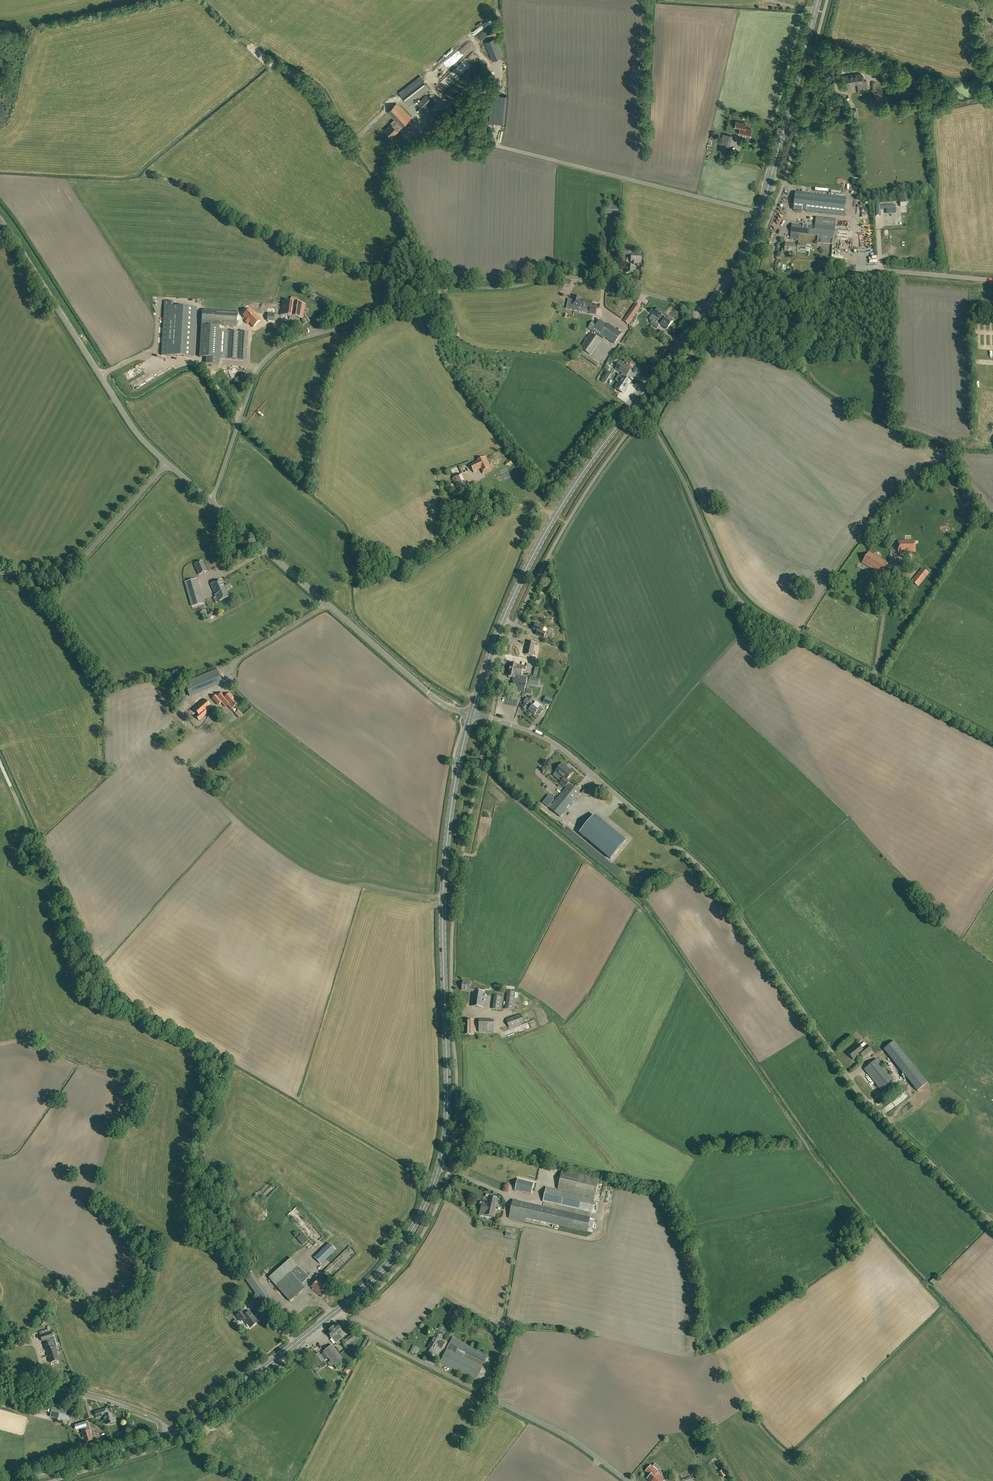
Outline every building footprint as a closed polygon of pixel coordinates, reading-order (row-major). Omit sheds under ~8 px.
[(484,43),(492,62),(503,57),(496,38),(484,43)] [(868,73),(880,71),(879,64),(867,66),(868,73)] [(863,83),(863,81),(864,81),(864,76),(863,75),(862,75),(862,74),(853,75),(855,84),(863,83)] [(846,85),(855,84),(853,75),(845,76),(846,85)] [(398,93),(409,106),(430,89),(420,76),(398,93)] [(505,123),(507,96),(491,94),(489,122),(505,123)] [(424,109),(428,106),(432,101),(425,95),(421,100),(418,104),(424,109)] [(396,103),(387,112),(402,125),(402,126),(411,118),(396,103)] [(386,130),(392,137),(399,131),(397,129),(402,125),(395,120),(386,130)] [(750,137),(752,129),(745,128),(746,124),(736,121),(735,128),(740,129),(739,134),(750,137)] [(726,159),(732,136),(726,135),(720,158),(726,159)] [(794,209),(844,215),(846,198),(796,192),(794,209)] [(613,214),(613,217),(620,218),(620,204),(604,204),(604,214),(613,214)] [(880,204),(876,204),(877,216),(881,216),(880,209),(881,209),(896,208),(895,205),(881,206),(880,206),(880,204)] [(821,217),(816,217),(815,224),(835,227),(836,219),(821,217)] [(815,226),(792,223),(791,232),(793,233),(800,233),(833,237),(835,227),(815,224),(815,226)] [(866,228),(862,228),(862,233),(867,233),(867,237),(871,237),(871,232),(866,232),(866,228)] [(806,252),(807,243),(801,243),(801,244),(798,244),(798,243),(791,243),(791,245),(785,244),(785,248),(782,247),(782,252),(785,252),(784,253),(795,254),(795,250),(797,250),(797,251),(806,252)] [(632,262),(632,263),(636,264),(636,262),(641,262),(642,254),(632,254),(631,262),(632,262)] [(636,266),(636,264),(632,263),(632,266),(626,266),(626,273),(635,273),(636,266)] [(591,309),(590,313),(596,314),(597,308),(591,306),(592,302),(581,299),(581,297),(573,295),(571,305),(591,309)] [(164,301),(161,355),(194,357),(197,308),(173,306),(173,301),(164,301)] [(304,304),(283,301),(281,314),(302,318),(304,304)] [(629,324),(641,306),(636,303),(624,320),(629,324)] [(251,308),(244,315),(254,327),(261,320),(251,308)] [(657,322),(664,313),(658,308),(655,312),(652,309),(649,312),(652,315),(650,318),(650,320),(652,322),(653,319),(657,322)] [(202,309),(201,325),(219,326),(219,325),(236,326),(237,310),(202,309)] [(329,315),(325,312),(320,319),(324,322),(329,315)] [(673,320),(664,313),(659,319),(662,322),(661,324),(667,329),(673,320)] [(653,319),(652,322),(651,323),(657,328),(660,325),(653,319)] [(588,327),(600,335),(604,338),(605,337),(615,344),(622,333),(608,323),(607,325),(600,320),(597,324),(593,321),(588,327)] [(201,326),(199,357),(206,357),(206,364),(219,365),(219,358),(217,358),(219,330),(219,326),(201,326)] [(219,330),(217,358),(219,358),(228,359),(230,331),(219,330)] [(230,331),(228,359),(237,359),(239,332),(230,331)] [(239,332),(237,359),(246,360),(248,332),(239,332)] [(587,360),(590,356),(601,340),(590,333),(580,349),(583,351),(580,355),(587,360)] [(623,393),(631,382),(625,378),(627,376),(631,369),(627,366),(620,362),(616,369),(624,374),(622,376),(615,388),(623,393)] [(471,465),(474,471),(481,468),(483,472),(490,469),(484,457),(477,461),(478,461),(471,465)] [(470,488),(467,483),(468,483),(463,474),(453,479),(457,488),(458,488),(460,493),(470,488)] [(899,541),(899,553),(915,552),(915,540),(899,541)] [(881,574),(888,563),(869,552),(862,563),(881,574)] [(202,560),(195,564),(199,574),(207,570),(202,560)] [(921,583),(929,574),(922,568),(912,581),(918,586),(921,583)] [(215,593),(225,588),(221,580),(211,584),(215,593)] [(195,599),(201,598),(198,589),(193,590),(190,581),(185,582),(192,607),(197,606),(195,599)] [(225,588),(215,593),(215,595),(216,597),(214,598),(216,602),(229,597),(225,588)] [(197,617),(197,621),(207,620),(205,609),(201,610),(203,616),(197,617)] [(533,630),(537,631),(539,632),(537,635),(543,638),(546,632),(543,631),(545,626),(542,625),(542,626),(536,623),(535,625),(534,626),(533,628),(534,629),(533,630)] [(533,656),(533,655),(536,642),(527,641),(524,654),(533,656)] [(517,664),(511,663),(508,676),(515,677),(512,690),(524,692),(527,677),(521,676),(523,670),(525,670),(526,666),(517,664)] [(189,675),(184,677),(186,682),(184,683),(189,695),(201,691),(199,687),(221,679),(217,669),(191,680),(189,675)] [(538,679),(530,677),(528,684),(537,686),(538,679)] [(232,709),(239,703),(230,693),(226,697),(222,693),(217,697),(217,696),(214,699),(218,704),(221,702),(226,707),(228,705),(232,709)] [(186,697),(184,696),(181,695),(177,704),(182,706),(186,697)] [(551,705),(555,700),(546,695),(543,698),(546,700),(545,702),(551,705)] [(534,699),(530,696),(528,699),(527,698),(524,702),(525,703),(522,707),(526,710),(526,709),(529,711),(529,710),(534,704),(532,702),(534,699)] [(206,712),(211,707),(204,698),(193,708),(198,714),(196,716),(199,720),(207,713),(206,712)] [(534,704),(529,710),(535,715),(537,712),(540,714),(543,710),(540,708),(542,706),(539,704),(537,706),(534,704)] [(189,749),(193,753),(212,739),(208,734),(189,749)] [(562,771),(566,766),(562,763),(555,772),(563,778),(564,777),(564,776),(565,774),(562,771)] [(573,772),(566,766),(562,771),(565,774),(564,776),(564,777),(563,778),(560,783),(565,787),(570,781),(567,779),(573,772)] [(549,808),(560,817),(567,809),(566,808),(571,802),(572,802),(580,793),(569,784),(549,808)] [(548,807),(554,799),(549,795),(543,803),(548,807)] [(593,817),(579,833),(611,859),(624,843),(593,817)] [(471,981),(463,981),(462,990),(473,991),(474,990),(474,988),(470,987),(471,981)] [(485,991),(474,990),(471,1006),(483,1007),(485,991)] [(507,991),(505,1009),(512,1010),(515,992),(507,991)] [(503,997),(494,995),(492,1009),(499,1010),(501,1010),(503,997)] [(521,1014),(520,1014),(506,1019),(509,1028),(524,1022),(521,1014)] [(473,1034),(474,1019),(463,1019),(462,1034),(473,1034)] [(493,1032),(494,1019),(479,1019),(479,1032),(493,1032)] [(858,1043),(847,1051),(854,1059),(861,1054),(863,1057),(872,1050),(867,1045),(862,1049),(858,1043)] [(896,1043),(886,1051),(914,1086),(924,1077),(896,1043)] [(877,1059),(864,1069),(882,1090),(894,1080),(877,1059)] [(599,1178),(562,1170),(558,1189),(595,1197),(599,1178)] [(534,1183),(518,1179),(515,1190),(531,1194),(534,1183)] [(543,1202),(591,1212),(595,1198),(546,1187),(543,1202)] [(498,1199),(489,1197),(487,1206),(496,1208),(498,1199)] [(555,1224),(587,1231),(590,1217),(513,1200),(509,1218),(554,1228),(555,1224)] [(496,1208),(487,1206),(486,1206),(482,1205),(480,1211),(485,1212),(485,1214),(494,1216),(496,1208)] [(307,1241),(301,1234),(297,1238),(303,1245),(307,1241)] [(321,1264),(336,1250),(329,1243),(314,1257),(321,1264)] [(331,1278),(357,1253),(350,1245),(324,1271),(331,1278)] [(290,1258),(268,1278),(290,1301),(304,1287),(301,1284),(309,1277),(298,1264),(297,1265),(290,1258)] [(251,1285),(256,1282),(257,1284),(260,1282),(253,1272),(246,1276),(251,1285)] [(322,1297),(328,1290),(317,1279),(311,1286),(322,1297)] [(250,1327),(258,1322),(250,1311),(245,1314),(242,1310),(236,1315),(241,1321),(244,1319),(250,1327)] [(331,1327),(340,1339),(342,1337),(339,1334),(342,1331),(340,1329),(336,1323),(331,1327)] [(340,1339),(331,1327),(328,1330),(329,1332),(327,1333),(330,1337),(335,1343),(340,1339)] [(444,1333),(436,1329),(432,1336),(434,1336),(432,1339),(439,1343),(441,1340),(444,1333)] [(51,1331),(40,1334),(42,1342),(53,1338),(51,1331)] [(345,1348),(359,1338),(354,1332),(341,1343),(345,1348)] [(453,1337),(440,1362),(476,1380),(483,1367),(476,1364),(456,1353),(458,1348),(485,1362),(489,1355),(453,1337)] [(49,1358),(50,1362),(59,1360),(57,1352),(57,1351),(56,1346),(53,1347),(50,1339),(44,1341),(46,1346),(45,1346),(48,1356),(49,1356),(50,1358),(49,1358)] [(439,1343),(432,1339),(428,1347),(430,1349),(429,1351),(429,1352),(432,1353),(433,1353),(438,1345),(442,1348),(445,1342),(441,1340),(439,1343)] [(336,1367),(344,1361),(332,1345),(323,1351),(324,1352),(320,1355),(318,1353),(312,1358),(318,1365),(328,1357),(336,1367)] [(87,1418),(91,1417),(87,1403),(81,1404),(84,1413),(85,1412),(87,1418)] [(69,1421),(71,1411),(53,1406),(50,1416),(69,1421)] [(103,1417),(108,1415),(106,1408),(94,1412),(96,1418),(103,1417)] [(111,1414),(108,1415),(103,1417),(104,1420),(106,1420),(107,1424),(109,1424),(109,1425),(114,1423),(111,1414)] [(85,1442),(92,1440),(89,1430),(82,1432),(85,1442)] [(647,1478),(650,1480),(663,1480),(664,1480),(656,1473),(660,1468),(655,1463),(652,1467),(651,1465),(647,1470),(649,1472),(649,1473),(650,1475),(647,1478)]
